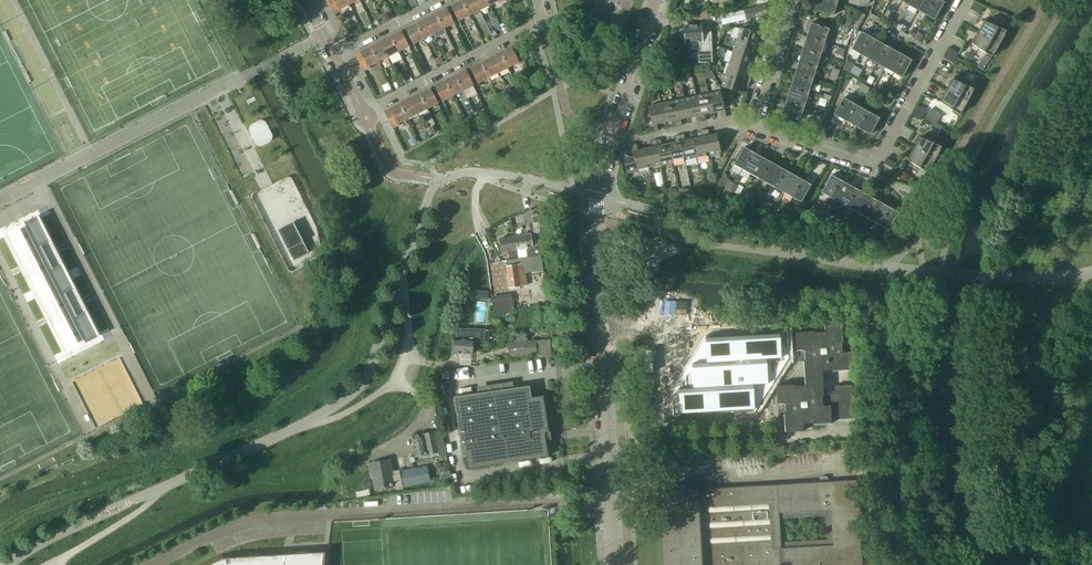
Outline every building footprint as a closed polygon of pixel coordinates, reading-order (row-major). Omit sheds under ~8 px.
[(334,12),(349,4),(347,0),(328,0),(334,12)] [(462,1),(469,15),(479,10),(474,0),(465,0),(462,1)] [(479,10),(488,5),(485,0),(474,0),(479,10)] [(815,10),(833,16),(837,3),(829,0),(818,0),(815,10)] [(909,5),(917,10),(923,0),(912,0),(909,5)] [(917,10),(926,15),(934,0),(923,0),(917,10)] [(926,15),(934,20),(944,2),(940,0),(934,0),(926,15)] [(462,1),(452,6),(459,20),(469,15),(462,1)] [(974,4),(973,3),(970,9),(980,14),(983,9),(973,4),(974,4)] [(719,16),(721,25),(766,15),(764,6),(719,16)] [(447,9),(436,15),(443,28),(454,23),(447,9)] [(386,12),(380,15),(384,23),(390,20),(386,12)] [(706,12),(696,13),(697,22),(707,21),(706,12)] [(852,27),(857,30),(865,15),(861,12),(852,27)] [(436,15),(427,19),(434,33),(443,28),(436,15)] [(427,19),(417,24),(424,38),(434,33),(427,19)] [(1006,31),(984,21),(978,32),(999,44),(1003,38),(1006,31)] [(811,23),(806,37),(824,43),(829,29),(811,23)] [(417,24),(407,30),(414,43),(424,38),(417,24)] [(702,25),(685,26),(685,43),(691,42),(691,51),(697,51),(698,65),(713,64),(712,33),(702,34),(702,25)] [(758,34),(740,28),(736,40),(754,46),(757,38),(763,40),(764,36),(758,34)] [(856,37),(859,31),(855,29),(851,35),(856,37)] [(401,32),(391,38),(398,51),(408,46),(401,32)] [(851,49),(860,54),(870,37),(861,32),(851,49)] [(917,32),(914,37),(920,41),(924,35),(917,32)] [(999,44),(978,32),(972,44),(991,57),(996,51),(999,44)] [(806,37),(802,49),(820,55),(824,43),(806,37)] [(878,42),(870,37),(860,54),(868,59),(878,42)] [(391,38),(381,43),(388,56),(398,51),(391,38)] [(754,46),(736,40),(733,51),(757,59),(758,55),(752,53),(754,46)] [(886,46),(878,42),(868,59),(876,63),(886,46)] [(381,43),(371,48),(378,61),(388,56),(381,43)] [(517,46),(501,54),(508,68),(524,60),(517,46)] [(895,51),(886,46),(876,63),(885,68),(895,51)] [(958,53),(949,48),(948,47),(946,52),(955,58),(958,53)] [(371,48),(356,55),(363,69),(378,61),(371,48)] [(802,49),(798,62),(816,68),(820,55),(802,49)] [(757,59),(733,51),(729,63),(747,69),(749,61),(756,63),(757,59)] [(903,55),(895,51),(885,68),(893,73),(903,55)] [(955,58),(946,52),(943,57),(943,58),(953,63),(955,58)] [(501,54),(491,59),(498,72),(508,68),(501,54)] [(911,60),(903,55),(893,73),(902,78),(911,60)] [(440,57),(435,59),(438,65),(443,62),(440,57)] [(491,59),(481,64),(488,77),(498,72),(491,59)] [(798,62),(794,75),(812,81),(816,68),(798,62)] [(747,69),(729,63),(725,75),(750,82),(751,78),(745,76),(747,69)] [(481,64),(471,69),(478,82),(488,77),(481,64)] [(466,71),(456,77),(463,90),(473,85),(466,71)] [(750,82),(725,75),(721,87),(739,92),(742,85),(748,87),(750,82)] [(794,75),(790,88),(808,94),(812,81),(794,75)] [(456,77),(445,82),(452,96),(463,90),(456,77)] [(974,89),(952,79),(946,90),(967,102),(970,96),(974,89)] [(445,82),(436,87),(443,101),(452,96),(445,82)] [(790,88),(786,101),(804,107),(808,94),(790,88)] [(430,89),(420,95),(427,108),(437,103),(430,89)] [(967,102),(946,90),(939,101),(959,115),(963,108),(967,102)] [(721,92),(708,94),(712,113),(720,111),(721,118),(726,117),(724,110),(725,110),(721,92)] [(708,94),(696,97),(702,122),(706,121),(705,114),(712,113),(708,94)] [(420,95),(410,100),(417,114),(427,108),(420,95)] [(696,97),(685,99),(688,117),(696,116),(697,122),(702,122),(696,97)] [(843,98),(834,114),(846,121),(855,105),(843,98)] [(685,99),(673,101),(678,126),(682,126),(681,119),(688,117),(685,99)] [(410,100),(400,105),(407,119),(417,114),(410,100)] [(673,101),(661,104),(664,122),(672,121),(673,127),(678,126),(673,101)] [(786,101),(782,114),(800,120),(804,107),(786,101)] [(481,102),(475,105),(478,111),(484,108),(481,102)] [(652,125),(654,131),(658,130),(657,124),(664,122),(661,104),(648,106),(652,125)] [(400,105),(385,112),(392,126),(407,119),(400,105)] [(855,105),(846,121),(858,128),(867,112),(855,105)] [(926,111),(917,106),(917,105),(916,105),(913,110),(923,116),(926,111)] [(923,116),(913,110),(910,115),(911,116),(911,115),(920,121),(923,116)] [(867,112),(858,128),(870,134),(879,118),(867,112)] [(459,115),(452,118),(455,124),(461,120),(459,115)] [(249,127),(249,129),(249,131),(249,132),(255,143),(256,145),(257,146),(259,146),(261,146),(262,146),(270,142),(271,141),(272,140),(273,138),(273,136),(272,135),(266,124),(265,122),(264,121),(262,121),(261,121),(259,121),(252,125),(250,126),(249,127)] [(933,124),(930,130),(938,135),(941,129),(933,124)] [(432,126),(425,130),(429,135),(435,132),(432,126)] [(709,136),(708,129),(703,130),(708,155),(721,153),(717,134),(709,136)] [(700,138),(693,139),(696,158),(708,155),(703,130),(699,131),(700,138)] [(680,135),(685,160),(696,158),(693,139),(685,141),(684,134),(680,135)] [(677,142),(669,144),(673,162),(685,160),(680,135),(675,136),(677,142)] [(414,137),(409,140),(412,146),(418,143),(414,137)] [(920,137),(913,148),(935,160),(938,154),(941,147),(920,137)] [(661,146),(660,139),(656,140),(661,165),(673,162),(669,144),(661,146)] [(653,147),(645,149),(649,167),(661,165),(656,140),(651,141),(653,147)] [(636,144),(631,145),(633,151),(634,157),(624,159),(627,173),(637,171),(637,170),(649,167),(645,149),(638,150),(636,144)] [(752,152),(743,147),(734,165),(742,169),(752,152)] [(935,160),(913,148),(907,159),(927,173),(931,166),(935,160)] [(761,157),(752,152),(742,169),(751,174),(761,157)] [(769,161),(761,157),(751,174),(759,179),(769,161)] [(884,163),(893,169),(897,164),(887,158),(884,163),(884,164),(884,163)] [(777,166),(769,161),(759,179),(768,183),(777,166)] [(785,171),(777,166),(768,183),(776,188),(785,171)] [(794,175),(785,171),(776,188),(784,193),(794,175)] [(802,180),(794,175),(784,193),(792,197),(802,180)] [(840,180),(831,175),(821,192),(830,197),(840,180)] [(721,178),(710,198),(715,201),(723,186),(726,181),(721,178)] [(708,180),(704,187),(710,191),(714,183),(708,180)] [(811,185),(802,180),(792,197),(801,202),(811,185)] [(848,185),(840,180),(830,197),(838,202),(848,185)] [(739,185),(738,186),(735,192),(739,195),(743,187),(739,185)] [(856,189),(848,185),(838,202),(847,207),(856,189)] [(690,189),(680,191),(681,199),(692,197),(690,189)] [(864,194),(856,189),(847,207),(855,211),(864,194)] [(676,190),(667,191),(669,199),(678,197),(676,190)] [(873,199),(864,194),(855,211),(863,216),(873,199)] [(881,203),(873,199),(863,216),(871,220),(881,203)] [(889,208),(881,203),(871,220),(880,225),(889,208)] [(808,208),(797,227),(801,229),(812,210),(808,208)] [(898,213),(889,208),(880,225),(888,230),(898,213)] [(832,215),(827,213),(823,210),(819,217),(828,222),(832,215)] [(796,218),(788,214),(784,212),(781,218),(785,220),(792,224),(796,218)] [(41,216),(3,235),(4,237),(20,267),(22,271),(32,291),(35,298),(40,307),(45,318),(47,322),(63,352),(64,354),(66,359),(83,351),(81,346),(85,343),(87,349),(104,340),(101,335),(100,333),(85,303),(83,299),(73,279),(69,272),(64,261),(59,252),(57,248),(42,218),(41,216)] [(293,222),(278,230),(294,260),(309,253),(293,222)] [(542,255),(539,233),(519,236),(523,257),(542,255)] [(523,257),(519,236),(499,239),(501,252),(502,252),(502,255),(508,254),(508,251),(516,250),(517,250),(518,258),(523,257)] [(886,246),(877,241),(872,238),(869,245),(873,247),(882,252),(886,246)] [(516,250),(508,251),(508,254),(509,259),(517,257),(516,250)] [(540,255),(523,258),(524,264),(525,273),(543,271),(540,255)] [(525,273),(524,264),(523,258),(506,260),(507,266),(506,267),(510,288),(527,285),(525,273)] [(494,311),(512,309),(510,297),(506,298),(505,296),(492,297),(494,311)] [(516,311),(506,312),(506,323),(517,322),(516,311)] [(452,346),(452,351),(454,352),(454,354),(472,354),(473,345),(485,345),(485,328),(457,326),(456,339),(454,339),(454,345),(452,346)] [(689,387),(671,388),(673,416),(755,411),(754,385),(773,384),(771,359),(789,358),(787,331),(705,336),(706,362),(687,363),(689,387)] [(550,338),(549,339),(536,340),(538,358),(552,357),(550,338)] [(537,354),(535,340),(508,343),(510,357),(537,354)] [(468,468),(496,464),(548,456),(546,441),(551,440),(550,432),(549,432),(543,396),(531,398),(530,386),(454,397),(463,457),(467,456),(468,468)] [(812,407),(790,409),(791,422),(813,421),(812,407)] [(438,456),(441,458),(447,457),(442,431),(411,437),(415,457),(438,453),(438,456)] [(805,463),(818,463),(817,450),(804,451),(805,463)] [(375,490),(395,486),(390,460),(370,464),(375,490)] [(430,481),(428,466),(400,471),(403,488),(410,486),(410,485),(430,481)] [(441,473),(443,482),(452,480),(450,470),(441,473)] [(561,470),(544,473),(545,481),(562,479),(561,470)] [(857,480),(827,481),(827,477),(820,477),(820,482),(685,490),(685,489),(676,490),(676,491),(658,492),(662,564),(862,564),(857,480)] [(309,552),(312,552),(311,549),(289,550),(289,552),(267,553),(267,551),(222,554),(199,564),(310,564),(309,552)]
